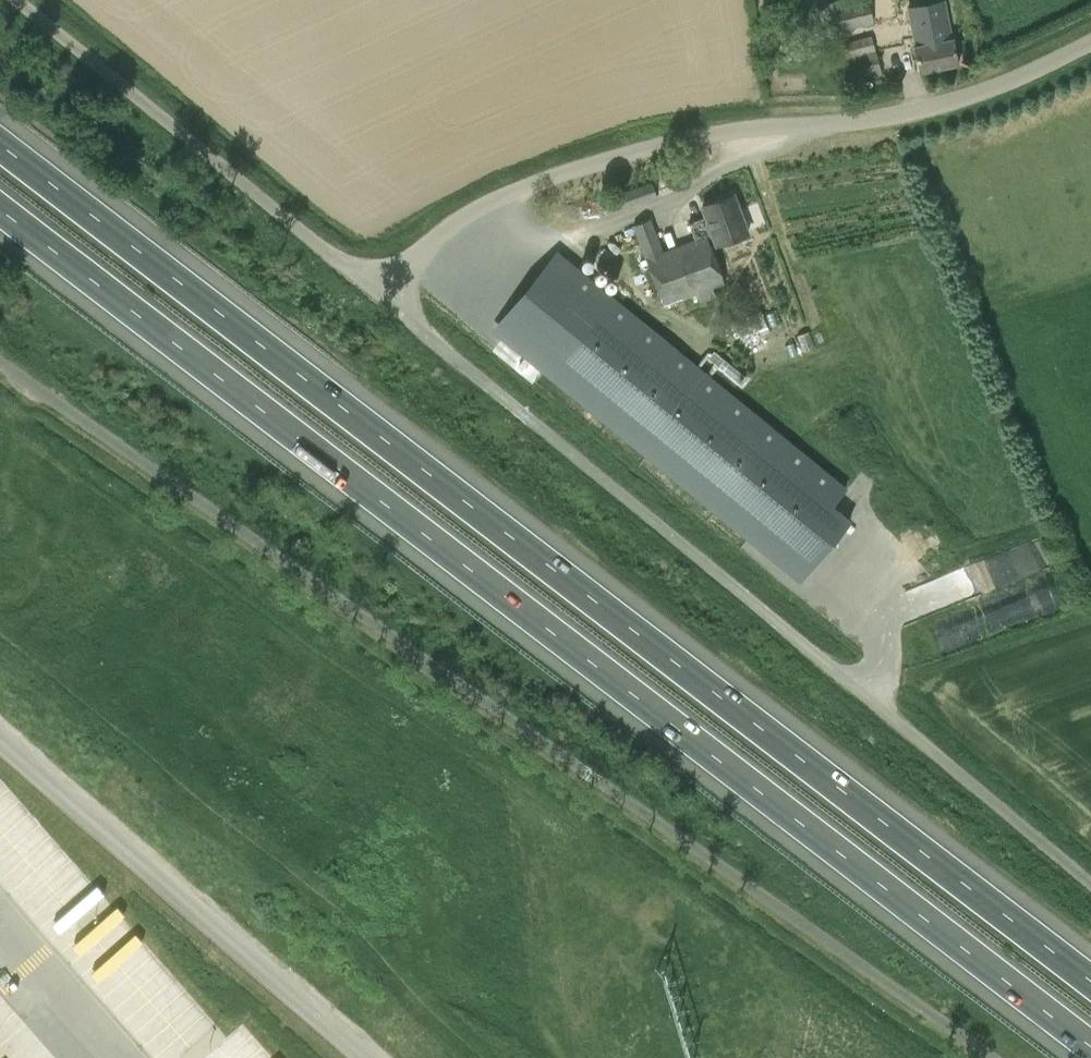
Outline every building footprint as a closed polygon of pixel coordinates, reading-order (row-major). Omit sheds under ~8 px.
[(811,30),(813,37),(837,31),(874,22),(869,1),(808,16),(809,19),(798,21),(801,32),(811,30)] [(940,6),(907,12),(918,71),(958,63),(953,37),(946,38),(940,6)] [(870,35),(840,44),(850,82),(881,73),(870,35)] [(633,225),(662,305),(695,293),(698,302),(715,296),(712,287),(724,283),(710,244),(716,242),(717,244),(746,233),(732,195),(703,206),(707,216),(689,222),(695,239),(663,250),(651,218),(633,225)] [(554,275),(506,334),(803,576),(850,518),(834,504),(845,490),(574,268),(563,282),(554,275)] [(740,333),(743,342),(770,332),(762,310),(737,319),(742,332),(740,333)]
